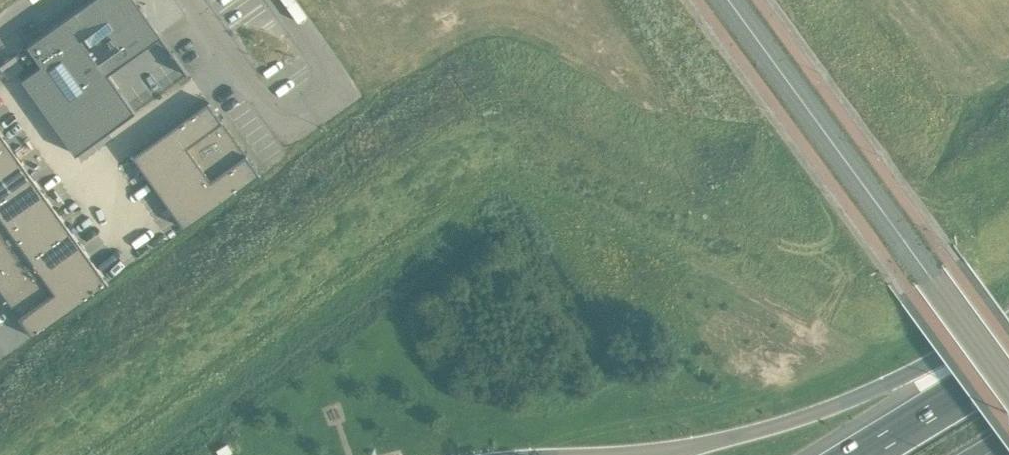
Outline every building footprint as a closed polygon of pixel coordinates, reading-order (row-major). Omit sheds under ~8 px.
[(108,73),(161,35),(149,18),(140,6),(137,8),(132,0),(90,0),(28,44),(27,45),(41,64),(22,78),(76,153),(135,111),(108,73)] [(33,56),(25,46),(15,53),(23,63),(33,56)] [(23,63),(15,53),(0,64),(0,67),(5,75),(8,79),(25,66),(23,63)] [(133,155),(146,174),(222,120),(209,101),(208,101),(133,155)] [(222,120),(146,174),(159,191),(235,137),(222,120)] [(235,137),(159,191),(172,209),(247,155),(235,137)] [(0,146),(0,172),(20,158),(7,141),(0,146)] [(247,155),(172,209),(185,228),(260,174),(247,155)] [(0,172),(0,199),(32,176),(20,158),(0,172)] [(0,199),(0,225),(45,193),(32,176),(0,199)] [(0,225),(0,252),(57,211),(45,193),(0,225)] [(0,252),(0,278),(70,228),(57,211),(0,252)] [(0,278),(0,290),(7,300),(83,246),(70,228),(0,278)] [(83,246),(7,300),(19,318),(95,264),(83,246)] [(95,264),(19,318),(33,336),(108,283),(108,282),(95,264)]
